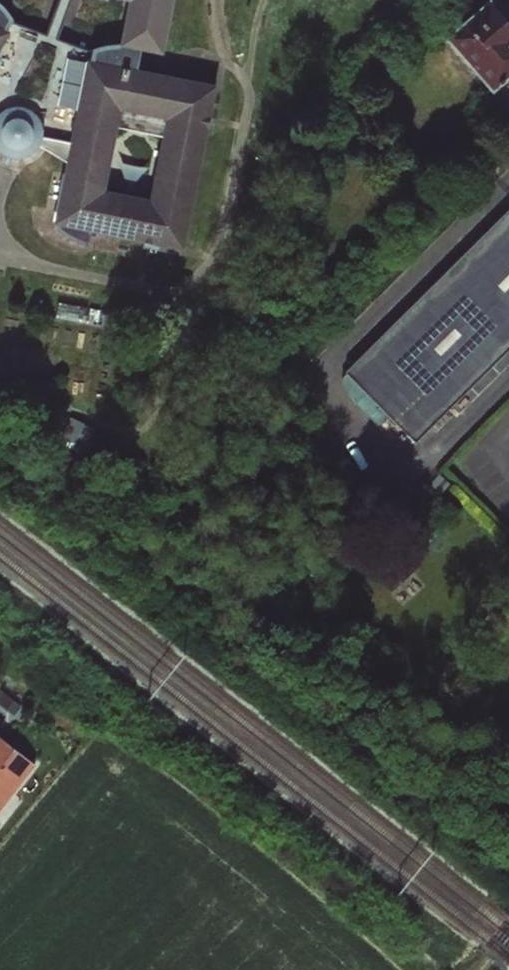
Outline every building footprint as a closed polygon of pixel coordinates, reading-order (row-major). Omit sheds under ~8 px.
[(3,155),(22,156),(37,147),(61,163),(49,223),(187,256),(215,84),(135,67),(141,52),(161,56),(172,0),(0,0),(0,152),(3,155)] [(439,34),(488,93),(492,88),(508,74),(508,28),(485,0),(480,0),(439,34)] [(492,88),(508,109),(508,74),(492,88)] [(508,343),(508,202),(341,368),(412,439),(508,343)] [(34,764),(0,737),(0,808),(34,764)]
